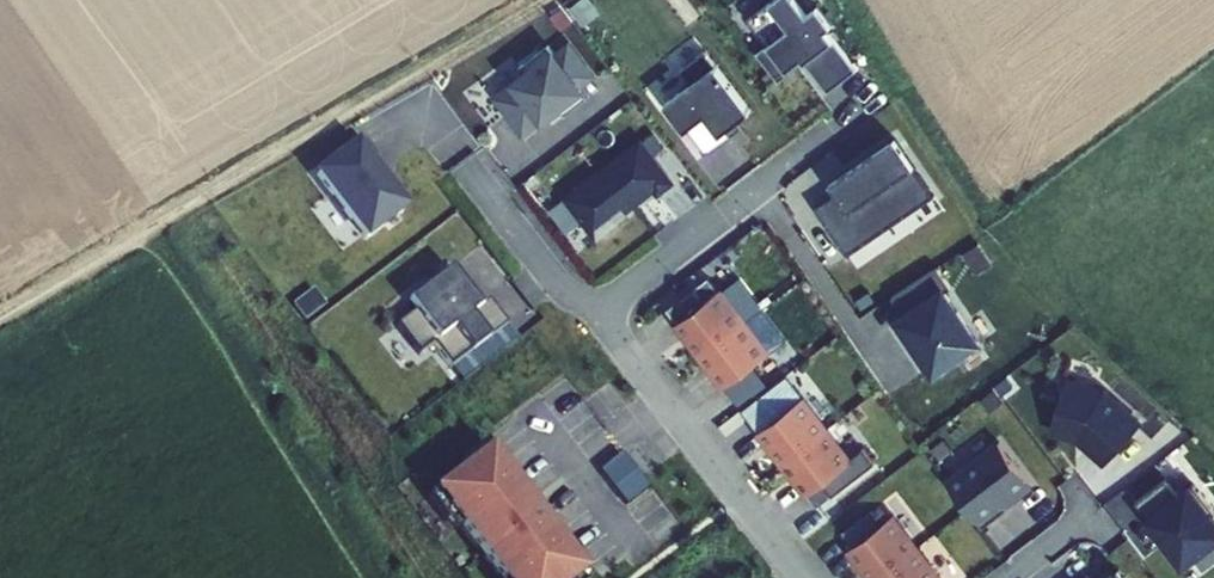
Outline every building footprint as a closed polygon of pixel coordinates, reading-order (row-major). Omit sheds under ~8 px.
[(758,55),(780,84),(799,70),(795,66),(803,60),(830,94),(859,72),(828,32),(834,28),(819,8),(809,16),(797,0),(776,0),(749,20),(769,46),(758,55)] [(549,44),(520,66),(526,74),(496,96),(525,133),(560,107),(566,115),(589,97),(549,44)] [(665,105),(686,132),(689,130),(708,155),(733,136),(728,130),(751,112),(705,52),(682,70),(693,84),(665,105)] [(835,192),(814,207),(847,255),(934,195),(895,137),(829,182),(835,192)] [(597,239),(619,222),(614,217),(624,209),(626,211),(655,190),(659,195),(674,183),(641,139),(565,198),(597,239)] [(377,158),(364,140),(318,174),(367,238),(406,209),(371,163),(377,158)] [(937,267),(891,296),(904,316),(899,319),(934,372),(978,343),(944,292),(950,287),(937,267)] [(470,296),(450,270),(410,300),(418,310),(398,325),(421,355),(435,344),(452,367),(509,324),(491,299),(482,306),(473,294),(470,296)] [(676,323),(701,355),(744,321),(720,290),(676,323)] [(775,346),(787,337),(767,312),(755,321),(775,346)] [(744,321),(701,355),(724,386),(768,352),(744,321)] [(1103,392),(1065,380),(1048,431),(1073,439),(1074,436),(1077,437),(1087,446),(1085,448),(1104,464),(1138,424),(1103,392)] [(758,432),(783,463),(826,430),(802,398),(787,410),(777,397),(753,415),(763,428),(758,432)] [(826,430),(783,463),(807,494),(850,461),(826,430)] [(947,481),(982,527),(1034,487),(999,441),(947,481)] [(489,452),(435,493),(500,577),(579,577),(582,575),(489,452)] [(642,479),(623,455),(602,472),(627,505),(649,488),(642,479)] [(1135,502),(1182,563),(1213,538),(1213,522),(1208,515),(1213,511),(1193,485),(1178,496),(1165,479),(1135,502)] [(870,577),(874,577),(916,546),(892,515),(876,527),(866,514),(843,532),(852,545),(848,549),(870,577)] [(874,577),(940,577),(916,546),(874,577)] [(1118,569),(1106,577),(1124,577),(1118,569)]
